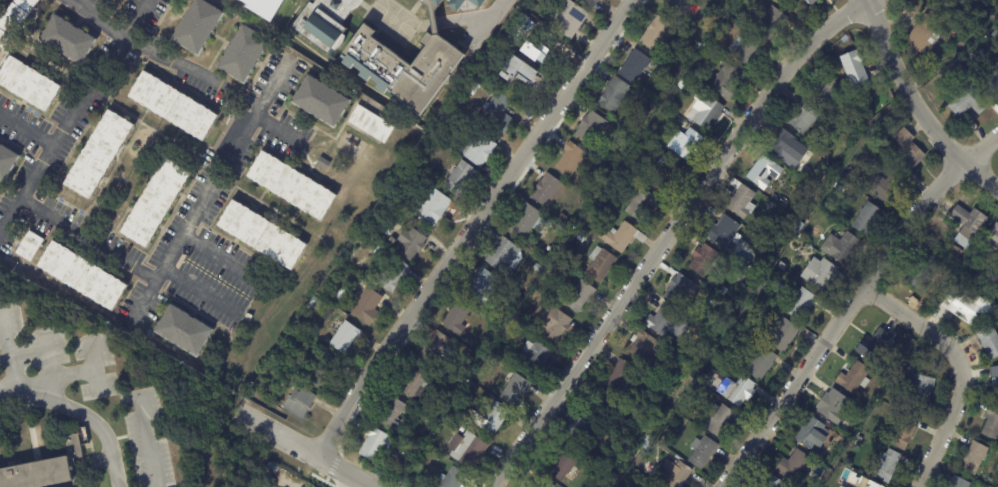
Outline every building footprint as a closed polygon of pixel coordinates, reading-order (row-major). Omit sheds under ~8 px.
[(2,49),(0,48),(0,19),(13,0),(38,0),(2,49)] [(192,6),(196,0),(200,0),(203,1),(202,2),(203,3),(204,2),(207,3),(206,5),(214,9),(214,8),(217,10),(217,11),(218,11),(218,10),(221,12),(220,13),(223,15),(217,25),(218,26),(217,28),(216,27),(215,29),(216,30),(214,34),(213,33),(209,39),(210,40),(207,44),(206,44),(204,47),(206,48),(204,50),(203,49),(198,57),(195,55),(194,57),(192,55),(193,54),(191,53),(190,54),(188,53),(189,52),(181,47),(180,48),(178,46),(178,45),(171,41),(186,16),(185,16),(188,12),(189,12),(190,9),(189,9),(191,6),(192,6)] [(236,10),(243,0),(290,0),(270,28),(257,18),(254,22),(247,16),(246,18),(236,10)] [(307,26),(420,92),(479,0),(325,0),(307,26)] [(547,23),(564,0),(570,0),(588,12),(590,13),(583,23),(586,24),(580,32),(578,30),(571,40),(547,23)] [(594,8),(583,0),(599,0),(594,8)] [(667,8),(673,0),(695,0),(682,19),(667,8)] [(947,12),(938,0),(962,0),(947,12)] [(787,17),(784,21),(786,23),(779,31),(778,30),(771,39),(758,30),(764,21),(760,19),(766,11),(767,11),(772,5),(787,16),(787,17)] [(949,26),(926,58),(905,44),(929,11),(949,26)] [(532,29),(527,37),(549,52),(540,65),(503,39),(521,13),(536,24),(532,29)] [(74,25),(75,25),(75,26),(79,28),(79,27),(85,31),(85,32),(88,34),(88,33),(91,35),(91,36),(97,39),(93,46),(94,47),(92,49),(91,48),(81,65),(77,63),(72,60),(73,60),(70,58),(69,59),(64,56),(65,55),(40,40),(44,33),(43,33),(45,30),(46,30),(50,24),(49,23),(50,20),(51,21),(55,14),(61,18),(62,17),(74,25)] [(653,21),(658,15),(672,25),(667,31),(673,35),(666,45),(661,41),(654,50),(640,40),(653,21)] [(259,61),(255,67),(256,68),(253,72),(252,71),(250,75),(252,76),(250,78),(249,77),(244,85),(241,83),(240,85),(238,83),(239,82),(237,81),(236,82),(234,81),(235,79),(227,74),(226,75),(224,74),(224,73),(217,68),(232,44),(231,43),(234,39),(234,40),(236,37),(235,36),(237,34),(238,34),(243,27),(245,28),(246,27),(249,29),(248,30),(249,30),(250,29),(253,31),(252,32),(260,37),(260,36),(263,38),(264,39),(264,38),(267,40),(266,41),(269,43),(263,53),(264,53),(263,56),(262,55),(261,56),(262,57),(260,61),(259,61)] [(955,39),(954,40),(950,35),(956,30),(960,36),(955,39)] [(764,45),(756,56),(758,58),(750,69),(732,57),(734,54),(729,50),(739,36),(744,40),(749,33),(765,45),(764,45)] [(648,57),(651,59),(634,84),(618,73),(635,48),(648,57)] [(861,58),(869,79),(852,86),(840,56),(857,49),(861,58)] [(982,49),(986,54),(980,58),(976,54),(982,49)] [(543,77),(537,86),(529,80),(527,83),(517,76),(519,74),(517,73),(511,83),(498,74),(509,58),(510,59),(513,54),(544,76),(543,77)] [(973,54),(979,60),(971,67),(965,61),(973,54)] [(27,102),(0,86),(0,72),(5,65),(3,64),(5,61),(7,62),(10,57),(52,82),(52,81),(55,83),(55,84),(61,87),(58,92),(59,93),(57,97),(56,96),(46,113),(27,102)] [(919,60),(925,66),(919,70),(914,64),(919,60)] [(738,75),(731,84),(738,89),(730,102),(710,88),(717,77),(715,76),(717,73),(718,74),(726,63),(740,72),(738,75)] [(970,76),(964,81),(954,71),(960,65),(970,76)] [(995,66),(997,69),(997,94),(996,96),(984,83),(993,75),(990,71),(995,66)] [(163,83),(218,117),(203,142),(129,98),(144,72),(163,83)] [(679,75),(672,86),(666,82),(674,72),(679,75)] [(821,79),(826,73),(841,85),(823,106),(809,93),(821,79)] [(309,75),(317,80),(317,79),(320,81),(323,83),(323,82),(328,85),(327,86),(333,90),(334,89),(339,92),(338,93),(341,94),(344,95),(344,96),(351,100),(349,104),(351,104),(349,107),(348,106),(347,108),(348,108),(347,111),(346,110),(341,118),(342,119),(341,121),(340,121),(339,122),(340,123),(339,126),(337,125),(335,128),(327,123),(327,124),(324,123),(325,121),(322,119),(321,121),(317,119),(318,117),(311,113),(310,115),(306,112),(307,110),(303,108),(302,110),(300,108),(301,107),(293,102),(295,99),(294,99),(295,96),(296,97),(297,96),(296,95),(298,92),(299,93),(303,85),(302,84),(304,82),(305,82),(306,81),(305,80),(307,77),(307,78),(309,75)] [(629,90),(614,113),(597,102),(615,76),(632,87),(629,90)] [(684,76),(689,80),(683,89),(677,86),(684,76)] [(977,114),(972,109),(960,121),(948,108),(959,96),(955,93),(966,82),(990,106),(979,117),(977,114)] [(510,102),(503,112),(514,120),(505,135),(479,117),(497,91),(511,101),(510,102)] [(726,109),(722,113),(724,115),(719,122),(717,121),(709,133),(693,122),(699,114),(693,109),(698,102),(695,101),(702,91),(726,109)] [(819,116),(803,135),(788,123),(797,112),(794,110),(802,100),(806,103),(820,115),(819,116)] [(866,102),(870,108),(867,110),(862,105),(866,102)] [(395,127),(385,144),(348,121),(358,105),(395,127)] [(123,145),(120,150),(118,155),(116,154),(90,200),(83,196),(80,195),(80,194),(74,190),(73,191),(70,189),(71,188),(64,184),(68,178),(67,178),(69,175),(70,175),(71,172),(74,167),(81,155),(82,155),(83,153),(82,153),(84,150),(85,150),(88,144),(88,143),(89,141),(90,141),(91,139),(90,139),(93,134),(94,134),(101,121),(101,122),(103,119),(103,118),(104,116),(105,116),(109,110),(115,113),(116,113),(118,115),(125,120),(126,119),(129,121),(128,122),(134,125),(131,132),(130,135),(129,134),(127,138),(128,138),(126,142),(125,142),(123,145)] [(586,116),(587,115),(587,116),(592,110),(609,122),(604,128),(607,130),(601,138),(596,135),(589,145),(574,134),(579,127),(578,126),(586,116)] [(842,120),(847,125),(842,129),(837,124),(842,120)] [(768,126),(772,121),(781,128),(782,127),(800,140),(796,145),(802,149),(789,166),(766,150),(777,134),(768,127),(768,126)] [(635,126),(641,130),(637,135),(631,131),(635,126)] [(704,139),(688,161),(667,147),(674,137),(680,142),(686,132),(688,128),(689,129),(690,127),(705,138),(704,139)] [(910,133),(915,138),(913,141),(927,156),(908,174),(896,162),(904,155),(900,151),(903,148),(893,138),(905,127),(910,133)] [(494,143),(497,145),(493,150),(496,152),(487,164),(485,162),(480,169),(464,157),(465,155),(458,151),(467,139),(473,143),(481,133),(494,143)] [(631,136),(634,138),(630,144),(626,142),(631,136)] [(570,178),(555,167),(566,151),(563,150),(570,141),(587,153),(570,178)] [(5,181),(0,178),(0,144),(2,145),(2,144),(14,152),(13,153),(19,156),(16,162),(17,163),(15,165),(14,165),(10,172),(11,173),(9,175),(5,181)] [(314,182),(337,196),(322,221),(248,177),(263,151),(314,182)] [(746,177),(763,155),(777,165),(773,170),(777,173),(765,191),(746,177)] [(179,192),(146,248),(120,233),(165,157),(191,173),(179,192)] [(485,178),(466,203),(443,186),(451,174),(450,173),(454,168),(455,169),(461,159),(485,177),(485,178)] [(679,170),(664,193),(650,184),(655,175),(649,172),(654,164),(661,168),(667,159),(680,168),(679,170)] [(807,164),(807,163),(812,167),(809,172),(804,168),(804,169),(800,164),(804,161),(807,164)] [(896,173),(889,183),(899,190),(888,204),(863,185),(874,171),(886,180),(889,177),(879,170),(884,164),(896,173)] [(531,197),(535,191),(534,190),(541,180),(542,181),(547,173),(566,187),(554,206),(550,202),(546,208),(531,197)] [(733,196),(737,190),(730,184),(733,179),(757,194),(747,209),(751,211),(745,220),(725,207),(733,196)] [(834,187),(839,180),(848,186),(843,193),(834,187)] [(452,202),(448,208),(449,208),(444,216),(443,216),(434,228),(414,214),(433,188),(452,202)] [(659,200),(654,209),(647,205),(638,221),(625,212),(632,201),(631,200),(635,195),(636,195),(641,188),(659,200)] [(779,202),(782,197),(789,202),(786,207),(779,202)] [(252,211),(308,245),(293,271),(218,225),(234,200),(252,211)] [(595,206),(598,201),(603,204),(599,209),(595,206)] [(882,221),(877,228),(874,226),(867,237),(852,226),(861,212),(860,212),(862,209),(863,210),(869,202),(884,212),(881,217),(883,219),(882,221)] [(508,227),(526,203),(550,221),(541,234),(533,228),(525,239),(508,227)] [(969,213),(970,214),(975,208),(989,219),(966,250),(954,241),(964,227),(949,216),(958,205),(969,213)] [(741,240),(737,245),(732,240),(725,249),(706,234),(714,224),(716,226),(721,220),(712,214),(716,209),(724,216),(725,214),(741,227),(737,233),(743,238),(741,240)] [(562,213),(568,217),(564,222),(558,218),(562,213)] [(647,238),(643,243),(634,237),(622,254),(598,237),(604,228),(610,232),(612,228),(617,232),(625,221),(648,237),(647,238)] [(985,240),(997,222),(997,223),(997,249),(985,240)] [(425,238),(426,239),(423,244),(425,245),(419,254),(417,252),(410,262),(396,251),(402,244),(396,240),(405,229),(407,231),(410,227),(425,238)] [(572,235),(576,230),(580,233),(576,238),(572,235)] [(31,262),(15,253),(28,231),(43,240),(31,262)] [(862,243),(846,266),(820,249),(830,234),(841,241),(848,231),(863,242),(862,243)] [(585,239),(582,243),(576,240),(581,233),(586,237),(585,239)] [(520,251),(503,274),(484,261),(502,236),(521,250),(520,251)] [(387,240),(391,237),(395,241),(392,245),(387,240)] [(692,255),(698,247),(695,244),(699,239),(720,254),(718,257),(723,260),(717,268),(712,265),(704,277),(689,267),(695,258),(692,256),(692,255)] [(40,268),(38,266),(42,260),(42,259),(43,257),(44,257),(48,250),(47,249),(49,247),(50,247),(53,241),(128,285),(112,311),(40,268)] [(372,251),(377,245),(387,253),(382,259),(372,251)] [(617,260),(600,284),(585,273),(593,262),(588,258),(597,246),(601,249),(602,248),(617,259),(617,260)] [(963,251),(959,257),(951,252),(955,246),(963,251)] [(925,294),(905,282),(909,276),(904,273),(911,262),(916,265),(925,251),(944,263),(925,294)] [(410,269),(392,293),(376,282),(394,257),(410,268),(410,269)] [(838,269),(836,272),(839,274),(831,285),(828,283),(822,292),(800,276),(814,257),(821,262),(824,258),(839,268),(838,269)] [(781,262),(787,266),(784,270),(779,266),(781,262)] [(532,269),(537,263),(544,269),(539,274),(532,269)] [(476,273),(481,266),(499,279),(489,292),(493,295),(486,304),(483,301),(481,304),(467,294),(475,283),(472,282),(475,277),(477,279),(478,277),(475,274),(476,273)] [(674,280),(679,273),(696,285),(692,291),(689,289),(678,306),(663,296),(674,280)] [(596,292),(588,304),(586,302),(577,314),(562,303),(580,279),(597,291),(596,292)] [(375,292),(382,297),(375,310),(378,312),(368,326),(363,323),(364,322),(349,312),(367,286),(375,292)] [(724,295),(719,292),(723,286),(728,290),(724,295)] [(815,298),(800,321),(785,311),(790,305),(788,304),(791,299),(788,297),(795,287),(800,291),(802,287),(816,297),(815,298)] [(953,309),(951,307),(949,310),(942,306),(954,287),(978,304),(968,319),(953,309)] [(528,297),(533,290),(538,294),(534,301),(528,297)] [(759,290),(767,295),(763,299),(756,294),(759,290)] [(313,310),(307,306),(313,296),(319,300),(313,310)] [(441,324),(457,300),(471,310),(461,325),(466,328),(461,337),(441,324)] [(190,316),(214,330),(197,358),(155,332),(172,304),(190,316)] [(644,324),(650,315),(655,318),(665,304),(679,314),(663,337),(644,324)] [(572,321),(569,325),(571,327),(565,336),(563,334),(556,345),(532,327),(537,320),(533,317),(541,305),(548,310),(551,305),(573,320),(572,321)] [(686,308),(692,313),(689,318),(682,313),(686,308)] [(305,312),(310,315),(307,320),(302,317),(305,312)] [(517,312),(524,316),(520,323),(513,318),(517,312)] [(801,331),(783,355),(769,344),(779,330),(774,326),(782,316),(801,331)] [(362,334),(358,340),(355,338),(343,355),(328,344),(338,331),(337,330),(345,320),(362,333),(362,334)] [(509,325),(512,321),(518,326),(514,330),(509,325)] [(997,334),(997,336),(997,358),(992,361),(977,333),(992,325),(997,334)] [(882,329),(892,336),(890,340),(894,342),(886,354),(887,354),(880,364),(874,360),(872,363),(856,351),(866,336),(872,340),(880,328),(882,329)] [(654,349),(663,355),(660,359),(651,352),(642,365),(627,353),(638,338),(636,336),(641,329),(658,342),(654,349)] [(418,357),(436,330),(450,340),(448,344),(455,349),(448,360),(441,356),(438,359),(444,363),(439,371),(418,357)] [(552,353),(535,376),(512,359),(519,350),(521,350),(527,341),(533,345),(536,341),(552,353)] [(778,358),(774,364),(769,371),(768,370),(761,382),(746,371),(751,364),(746,359),(752,351),(757,355),(763,347),(778,357),(778,358)] [(492,349),(498,353),(495,358),(489,354),(492,349)] [(343,366),(325,391),(309,379),(316,369),(313,367),(324,351),(343,365),(343,366)] [(616,366),(620,359),(639,372),(623,395),(604,382),(616,366)] [(835,382),(842,373),(846,376),(857,361),(871,371),(866,378),(871,381),(865,389),(861,386),(854,395),(835,382)] [(408,370),(413,363),(436,380),(422,399),(417,396),(413,400),(399,390),(410,374),(407,371),(408,370)] [(991,394),(997,393),(997,366),(990,366),(991,394)] [(909,367),(915,369),(914,374),(936,380),(934,388),(933,388),(929,403),(911,398),(916,382),(912,381),(909,391),(902,389),(907,367),(909,367)] [(446,379),(451,373),(460,380),(456,386),(446,379)] [(531,384),(515,408),(499,398),(515,373),(531,383),(531,384)] [(732,382),(735,384),(742,375),(756,385),(753,389),(756,392),(748,404),(744,402),(740,408),(716,392),(717,390),(711,386),(720,373),(732,382)] [(315,398),(302,420),(282,408),(293,389),(290,388),(293,383),(316,397),(315,398)] [(443,396),(448,387),(456,392),(450,401),(443,396)] [(596,392),(600,387),(631,410),(622,422),(612,414),(603,426),(582,410),(588,403),(590,405),(597,396),(595,394),(596,392)] [(850,400),(842,411),(847,414),(838,427),(816,411),(833,388),(850,400)] [(886,393),(890,388),(894,390),(891,396),(886,393)] [(409,407),(396,427),(393,425),(390,430),(375,419),(381,410),(379,408),(386,399),(388,400),(391,395),(409,407)] [(691,403),(687,400),(690,395),(695,398),(691,403)] [(510,412),(492,437),(467,419),(473,411),(483,418),(495,401),(510,412)] [(737,416),(728,428),(727,428),(719,439),(705,429),(710,422),(707,421),(710,416),(708,414),(715,405),(719,408),(722,404),(737,416)] [(991,405),(997,408),(997,441),(982,434),(990,416),(987,415),(991,405)] [(917,422),(915,427),(917,428),(905,452),(889,444),(896,430),(897,431),(905,415),(917,421),(917,422)] [(830,438),(825,445),(817,455),(795,440),(811,416),(826,427),(825,429),(830,433),(831,431),(834,433),(830,438)] [(562,440),(569,431),(567,429),(574,421),(575,422),(579,418),(593,429),(576,450),(562,440)] [(374,463),(359,454),(368,437),(365,435),(370,425),(394,439),(385,454),(381,452),(374,463)] [(844,434),(848,429),(856,435),(852,440),(844,434)] [(488,446),(471,470),(450,455),(453,451),(447,447),(456,434),(462,438),(467,431),(488,446)] [(254,432),(264,438),(261,442),(251,436),(254,432)] [(661,440),(664,435),(671,440),(667,445),(661,440)] [(719,446),(702,471),(688,462),(705,436),(719,446)] [(412,447),(416,439),(423,442),(419,451),(412,447)] [(986,454),(976,474),(961,466),(974,440),(989,447),(986,454)] [(574,467),(568,476),(567,475),(562,483),(544,471),(552,459),(558,462),(561,457),(552,451),(556,445),(579,460),(574,467)] [(775,471),(784,459),(788,462),(797,449),(817,463),(809,475),(804,472),(794,485),(775,471)] [(902,456),(895,469),(896,470),(889,485),(872,476),(884,453),(886,454),(889,449),(902,455),(902,456)] [(421,462),(425,454),(432,459),(428,466),(421,462)] [(72,482),(45,486),(0,486),(0,469),(67,456),(72,482)] [(693,471),(682,486),(663,486),(656,482),(663,472),(659,469),(666,460),(673,465),(677,459),(693,471)] [(273,466),(318,486),(276,486),(267,475),(273,466)] [(477,481),(474,486),(472,486),(464,482),(462,486),(464,486),(440,486),(442,483),(437,481),(441,474),(446,477),(452,466),(477,481)] [(538,475),(555,486),(528,486),(533,479),(535,480),(538,475)] [(972,486),(948,486),(954,475),(972,485),(972,486)] [(774,477),(788,486),(766,486),(774,477)]
